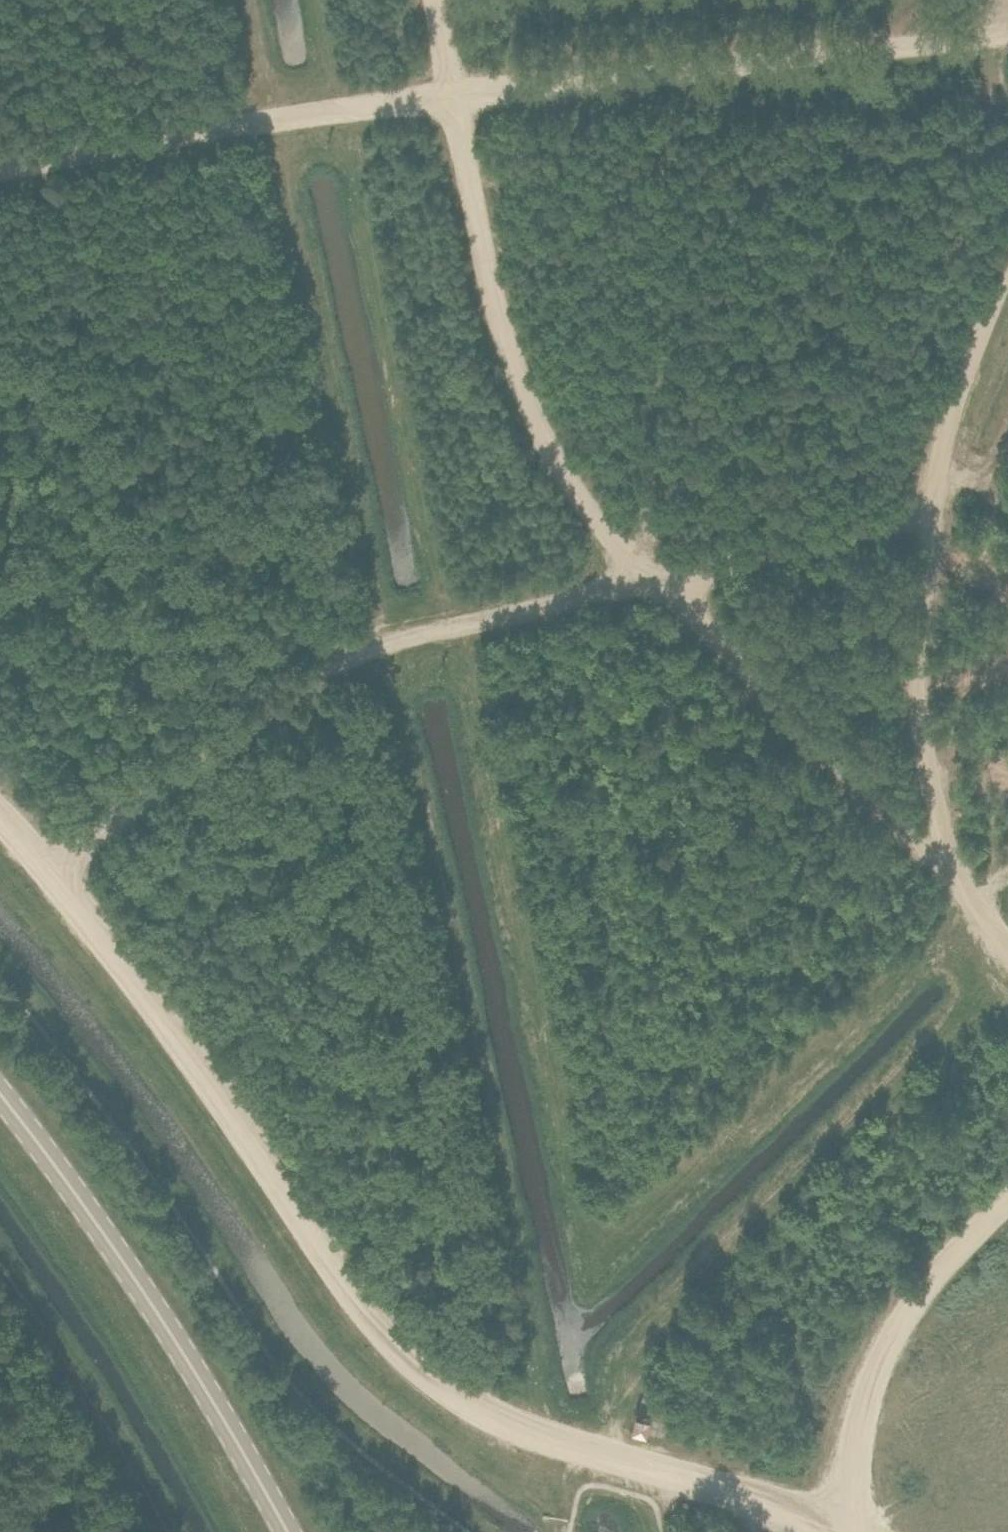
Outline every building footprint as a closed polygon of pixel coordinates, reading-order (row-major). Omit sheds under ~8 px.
[(639,1430),(656,1434),(660,1420),(642,1415),(639,1430)]
